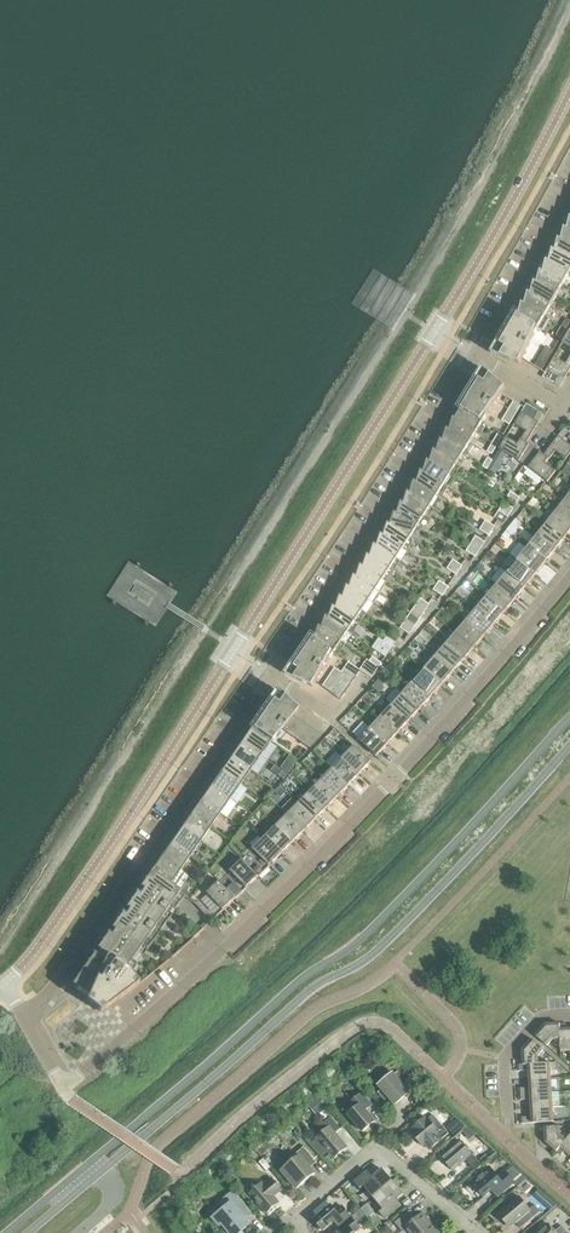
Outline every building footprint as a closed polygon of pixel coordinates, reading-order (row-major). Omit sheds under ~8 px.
[(558,240),(569,247),(569,232),(564,229),(562,236),(559,235),(559,234),(558,240)] [(552,250),(569,261),(569,247),(558,240),(556,247),(553,246),(553,245),(552,250)] [(546,261),(569,274),(569,272),(569,261),(552,250),(550,258),(547,256),(546,261)] [(541,267),(539,272),(563,285),(569,274),(546,261),(544,269),(541,267)] [(535,277),(533,283),(557,296),(563,285),(539,272),(537,279),(535,278),(535,277)] [(529,288),(527,294),(550,307),(557,296),(533,283),(532,290),(529,289),(529,288)] [(523,299),(521,304),(544,317),(550,307),(527,294),(526,301),(523,299)] [(517,309),(515,315),(538,328),(544,317),(521,304),(519,312),(517,310),(517,309)] [(538,328),(515,315),(511,331),(507,329),(498,345),(522,359),(522,358),(533,335),(534,336),(538,328)] [(561,327),(565,330),(569,321),(566,318),(561,327)] [(565,330),(561,327),(556,336),(560,338),(565,330)] [(569,331),(562,343),(569,348),(569,332),(569,331)] [(545,347),(539,357),(547,361),(553,351),(545,347)] [(565,364),(554,357),(547,369),(542,377),(546,379),(551,372),(564,379),(569,369),(569,356),(565,364)] [(547,361),(539,357),(534,367),(541,371),(547,361)] [(470,396),(461,410),(482,423),(487,415),(486,415),(502,394),(478,380),(468,395),(470,396)] [(508,409),(507,411),(515,416),(521,406),(513,401),(508,409)] [(506,438),(499,450),(524,465),(535,449),(529,445),(528,446),(525,445),(538,423),(533,420),(538,412),(526,405),(524,408),(521,412),(514,424),(525,431),(523,435),(517,445),(506,438)] [(455,414),(453,420),(476,433),(482,423),(461,410),(457,416),(455,415),(455,414)] [(501,421),(509,425),(515,416),(507,411),(501,421)] [(448,425),(447,430),(469,444),(470,444),(476,433),(453,420),(451,427),(449,425),(448,425)] [(442,435),(440,441),(463,455),(467,457),(474,446),(470,444),(469,444),(447,430),(444,437),(442,436),(442,435)] [(497,434),(492,443),(497,446),(502,437),(497,434)] [(524,474),(537,484),(542,479),(543,480),(547,483),(556,472),(546,463),(552,455),(555,451),(565,459),(569,453),(569,445),(558,436),(543,456),(540,454),(541,453),(535,449),(524,465),(528,468),(524,474)] [(435,446),(434,451),(456,465),(463,455),(440,441),(438,448),(436,446),(435,446)] [(497,446),(492,443),(487,451),(491,454),(497,446)] [(429,456),(427,462),(450,476),(456,465),(434,451),(432,458),(429,457),(429,456)] [(492,461),(487,469),(494,474),(502,460),(495,456),(492,461)] [(482,467),(487,469),(492,461),(487,458),(482,467)] [(422,467),(421,472),(443,486),(450,476),(427,462),(425,469),(423,467),(422,467)] [(561,473),(567,477),(569,473),(569,466),(568,464),(561,473)] [(416,477),(414,483),(436,497),(443,486),(421,472),(419,479),(416,478),(416,477)] [(409,488),(407,493),(430,508),(436,497),(414,483),(412,490),(409,488),(410,488),(409,488)] [(507,497),(516,502),(519,497),(510,492),(507,497)] [(403,498),(401,504),(423,518),(430,508),(407,493),(405,500),(403,499),(403,498)] [(556,511),(569,521),(569,501),(566,498),(556,511)] [(504,503),(501,507),(509,513),(512,508),(504,503)] [(396,509),(394,514),(416,528),(417,528),(423,518),(401,504),(399,511),(396,509)] [(509,513),(501,507),(498,512),(506,517),(509,513)] [(546,523),(565,538),(568,535),(569,532),(569,521),(556,511),(546,523)] [(498,512),(494,518),(503,524),(507,518),(506,517),(498,512)] [(389,519),(387,525),(410,539),(416,528),(394,514),(392,521),(390,520),(390,519),(389,519)] [(485,521),(482,526),(491,531),(494,526),(485,521)] [(546,523),(536,536),(555,551),(558,547),(565,538),(546,523)] [(382,530),(381,535),(403,549),(410,539),(387,525),(385,532),(383,530),(382,530)] [(491,531),(482,526),(479,530),(488,535),(491,531)] [(509,527),(506,531),(512,536),(516,531),(510,526),(509,527)] [(376,540),(374,545),(396,560),(403,549),(381,535),(378,542),(376,541),(376,540)] [(536,536),(526,548),(545,563),(555,551),(536,536)] [(475,537),(472,542),(480,548),(481,548),(485,543),(475,537)] [(500,538),(496,544),(502,549),(505,546),(504,545),(506,542),(500,538)] [(472,542),(469,547),(477,552),(480,548),(472,542)] [(369,550),(367,556),(390,570),(396,560),(374,545),(372,553),(369,551),(369,550)] [(477,552),(469,547),(466,551),(474,557),(477,552)] [(526,548),(516,560),(535,576),(538,572),(545,563),(526,548)] [(490,551),(486,556),(492,561),(496,556),(490,551)] [(360,566),(383,581),(390,570),(367,556),(365,563),(363,561),(362,561),(360,566)] [(453,560),(450,565),(458,570),(461,565),(453,560)] [(516,560),(506,573),(525,588),(528,585),(535,576),(516,560)] [(479,563),(476,568),(479,570),(481,572),(485,568),(479,563)] [(458,570),(450,565),(447,569),(455,575),(458,570)] [(355,571),(354,576),(376,591),(383,581),(360,566),(358,573),(356,572),(356,571),(355,571)] [(506,573),(496,585),(515,600),(525,588),(506,573)] [(349,581),(347,587),(369,601),(376,591),(354,576),(351,583),(349,582),(349,581)] [(439,581),(436,586),(444,591),(447,586),(439,581)] [(496,585),(486,597),(504,613),(515,600),(496,585)] [(444,591),(436,586),(433,590),(441,596),(444,591)] [(342,591),(340,597),(362,612),(369,601),(347,587),(344,594),(342,592),(342,591)] [(333,607),(355,622),(362,612),(340,597),(338,604),(335,602),(333,607)] [(486,597),(475,610),(494,625),(497,622),(504,613),(486,597)] [(420,598),(417,603),(425,609),(428,604),(420,598)] [(425,609),(417,603),(414,608),(422,613),(425,609)] [(328,612),(326,617),(348,632),(355,622),(333,607),(331,614),(328,612)] [(414,608),(410,614),(418,619),(422,613),(414,608)] [(475,610),(465,622),(483,637),(494,625),(475,610)] [(406,619),(414,625),(418,619),(410,614),(406,619)] [(321,622),(319,628),(341,643),(348,632),(326,617),(324,624),(321,623),(322,622),(321,622)] [(406,619),(403,624),(411,629),(414,625),(406,619)] [(465,622),(455,633),(473,649),(483,637),(465,622)] [(411,629),(403,624),(400,629),(408,634),(411,629)] [(314,632),(312,638),(334,653),(341,643),(319,628),(317,635),(314,633),(315,633),(314,632)] [(455,633),(444,646),(463,662),(473,649),(455,633)] [(387,636),(384,641),(392,647),(395,642),(387,636)] [(334,653),(312,638),(307,654),(303,652),(293,666),(316,682),(329,660),(334,653)] [(392,647),(384,641),(380,646),(388,651),(392,647)] [(444,646),(434,657),(452,674),(455,670),(463,662),(444,646)] [(408,647),(405,652),(410,656),(413,652),(408,647)] [(369,662),(377,667),(381,663),(373,657),(369,662)] [(434,657),(423,670),(442,686),(444,682),(452,674),(434,657)] [(423,670),(413,681),(431,698),(434,694),(442,686),(423,670)] [(376,682),(372,687),(380,694),(385,688),(382,686),(387,681),(382,676),(376,682)] [(413,681),(402,693),(420,710),(431,698),(413,681)] [(275,689),(249,727),(251,729),(251,728),(270,742),(281,729),(309,748),(321,735),(293,715),(297,710),(275,689)] [(402,693),(391,705),(409,721),(420,710),(402,693)] [(361,699),(357,704),(362,708),(366,704),(361,699)] [(391,705),(381,717),(398,733),(409,721),(391,705)] [(351,711),(347,715),(351,719),(355,715),(351,711)] [(381,717),(370,728),(388,745),(391,742),(398,733),(381,717)] [(242,742),(241,743),(260,756),(270,742),(251,728),(251,729),(248,733),(242,742)] [(388,745),(370,728),(359,741),(376,757),(388,745)] [(232,756),(231,757),(250,770),(260,756),(241,743),(238,747),(232,756)] [(353,746),(342,758),(360,775),(371,762),(353,746)] [(222,771),(221,771),(240,784),(250,770),(231,757),(228,762),(222,771)] [(342,758),(331,769),(349,786),(352,783),(360,775),(342,758)] [(286,760),(280,768),(288,773),(293,765),(286,760)] [(331,769),(320,781),(338,798),(349,786),(331,769)] [(296,770),(292,774),(297,779),(301,774),(296,770)] [(212,785),(211,786),(230,799),(240,784),(221,771),(218,776),(212,785)] [(281,771),(278,776),(283,780),(287,775),(281,771)] [(320,781),(309,792),(326,809),(338,798),(320,781)] [(201,799),(201,800),(220,813),(230,799),(211,786),(208,791),(201,799)] [(280,787),(274,792),(280,798),(286,792),(280,787)] [(309,792),(298,803),(315,820),(318,817),(326,809),(309,792)] [(191,814),(210,828),(220,813),(201,800),(198,805),(191,814)] [(298,803),(287,815),(304,832),(315,821),(315,820),(298,803)] [(181,828),(181,829),(200,842),(210,828),(191,814),(188,819),(181,828)] [(287,815),(275,826),(293,843),(304,832),(287,815)] [(275,826),(264,837),(281,855),(293,843),(275,826)] [(171,842),(171,843),(190,856),(200,842),(181,829),(178,833),(171,842)] [(264,837),(241,860),(258,877),(281,855),(264,837)] [(162,857),(161,857),(180,870),(190,856),(171,843),(168,848),(162,857)] [(152,871),(151,872),(170,885),(169,885),(175,890),(186,875),(180,870),(161,857),(158,862),(152,871)] [(230,871),(218,882),(235,899),(250,885),(258,877),(241,860),(230,871)] [(77,979),(72,985),(74,986),(77,988),(76,989),(87,996),(88,997),(89,998),(94,1001),(105,1009),(110,1006),(119,999),(128,993),(138,984),(128,972),(126,969),(136,954),(140,949),(151,934),(151,933),(154,928),(165,913),(169,908),(179,893),(175,890),(169,885),(170,885),(151,872),(150,873),(150,872),(149,874),(150,874),(146,880),(145,880),(144,881),(145,882),(140,888),(140,889),(137,893),(136,893),(135,894),(136,895),(134,897),(131,901),(131,900),(130,902),(126,909),(125,909),(122,913),(121,915),(120,918),(117,921),(116,921),(115,922),(116,923),(111,929),(111,930),(108,934),(107,933),(106,935),(107,935),(105,938),(103,942),(102,941),(101,943),(102,943),(97,950),(94,954),(93,954),(92,955),(93,956),(90,960),(88,962),(87,963),(87,964),(83,970),(82,969),(81,971),(82,971),(78,978),(77,977),(76,979),(77,979)] [(235,899),(218,882),(207,892),(195,904),(211,922),(227,907),(235,899)] [(552,1040),(560,1039),(559,1024),(545,1025),(535,1036),(547,1046),(552,1040)] [(566,1029),(565,1024),(559,1024),(560,1039),(560,1052),(569,1051),(569,1058),(569,1029),(566,1029)] [(522,1050),(523,1064),(523,1065),(538,1064),(538,1056),(543,1050),(532,1039),(522,1050)] [(528,1070),(529,1079),(551,1078),(550,1063),(538,1064),(523,1065),(523,1064),(517,1065),(518,1071),(528,1070)] [(379,1085),(395,1105),(409,1093),(393,1074),(379,1085)] [(519,1088),(519,1094),(552,1092),(551,1078),(529,1079),(530,1088),(519,1088)] [(530,1099),(531,1108),(553,1107),(552,1092),(519,1094),(519,1100),(530,1099)] [(365,1110),(371,1106),(361,1093),(350,1103),(355,1109),(348,1115),(363,1132),(375,1122),(365,1110)] [(318,1096),(308,1105),(316,1116),(327,1107),(318,1096)] [(553,1107),(531,1108),(531,1117),(520,1117),(521,1124),(553,1122),(553,1107)] [(415,1130),(411,1133),(423,1146),(427,1142),(432,1148),(437,1143),(449,1134),(444,1128),(433,1115),(428,1119),(426,1120),(425,1118),(413,1128),(415,1130)] [(330,1117),(314,1131),(318,1136),(317,1138),(333,1158),(346,1147),(335,1134),(341,1129),(330,1117)] [(545,1142),(556,1151),(566,1140),(560,1135),(560,1126),(544,1127),(545,1142)] [(464,1130),(470,1136),(473,1133),(467,1127),(464,1130)] [(296,1129),(292,1133),(299,1141),(303,1137),(296,1129)] [(569,1156),(569,1135),(566,1140),(556,1151),(561,1155),(564,1151),(569,1156)] [(470,1166),(477,1160),(461,1141),(442,1158),(452,1171),(465,1160),(470,1166)] [(309,1164),(314,1160),(303,1147),(290,1158),(292,1161),(284,1168),(288,1172),(284,1175),(295,1188),(299,1184),(301,1186),(315,1174),(309,1166),(309,1164)] [(486,1155),(481,1159),(485,1164),(490,1159),(486,1155)] [(263,1159),(258,1162),(266,1171),(270,1167),(267,1164),(263,1159)] [(477,1160),(470,1166),(475,1171),(481,1166),(477,1160)] [(489,1167),(471,1182),(484,1197),(494,1188),(500,1194),(514,1182),(505,1172),(498,1177),(489,1167)] [(364,1186),(374,1198),(392,1182),(382,1170),(372,1178),(367,1172),(355,1182),(360,1189),(364,1186)] [(512,1175),(520,1184),(526,1179),(517,1171),(512,1175)] [(276,1195),(281,1190),(272,1179),(264,1185),(262,1183),(249,1194),(266,1213),(279,1202),(273,1196),(275,1194),(276,1195)] [(392,1182),(374,1198),(384,1209),(380,1212),(386,1219),(401,1206),(396,1200),(403,1194),(392,1182)] [(247,1209),(233,1192),(220,1203),(225,1208),(213,1218),(219,1226),(222,1224),(230,1232),(243,1232),(241,1231),(249,1224),(240,1214),(247,1209)] [(546,1197),(541,1203),(550,1211),(555,1205),(546,1197)] [(407,1198),(402,1202),(406,1207),(411,1203),(407,1198)] [(519,1198),(500,1214),(510,1226),(515,1222),(520,1228),(540,1212),(534,1205),(529,1209),(519,1198)] [(348,1209),(347,1212),(351,1217),(360,1209),(355,1203),(348,1209)] [(367,1203),(360,1209),(365,1215),(367,1217),(374,1211),(367,1203)] [(334,1222),(339,1227),(351,1217),(347,1212),(342,1206),(336,1211),(331,1205),(315,1218),(317,1220),(315,1222),(321,1229),(323,1227),(325,1229),(334,1222)] [(360,1209),(351,1217),(356,1223),(365,1215),(360,1209)] [(406,1232),(422,1232),(432,1224),(423,1213),(417,1218),(414,1217),(408,1211),(394,1223),(401,1231),(403,1229),(406,1232)] [(339,1227),(343,1232),(354,1232),(360,1227),(356,1223),(351,1217),(339,1227)] [(422,1232),(440,1232),(432,1224),(422,1232)] [(562,1226),(555,1232),(549,1225),(548,1225),(547,1224),(544,1224),(540,1227),(540,1230),(541,1231),(539,1232),(568,1232),(562,1226)] [(379,1231),(380,1232),(388,1232),(388,1227),(386,1225),(379,1231)]
